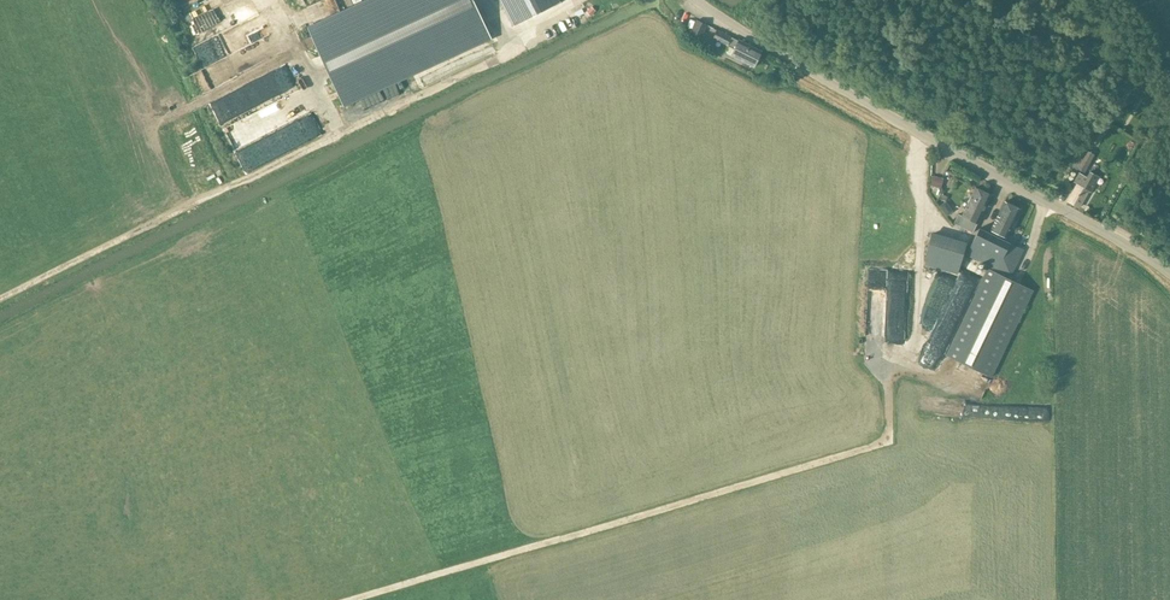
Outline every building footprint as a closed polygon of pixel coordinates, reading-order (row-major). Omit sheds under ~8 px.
[(309,29),(343,104),(490,36),(474,0),(373,0),(309,29)] [(561,0),(501,0),(514,25),(561,1),(561,0)] [(701,39),(708,25),(698,20),(690,34),(701,39)] [(740,40),(739,41),(733,37),(718,29),(713,38),(729,46),(726,53),(754,67),(757,59),(762,51),(740,40)] [(238,155),(245,171),(317,139),(308,121),(304,120),(310,98),(299,74),(274,66),(252,76),(245,101),(256,125),(278,132),(276,138),(238,155)] [(1087,150),(1083,157),(1082,159),(1080,158),(1075,166),(1078,168),(1077,169),(1085,173),(1091,162),(1095,154),(1087,150)] [(1079,207),(1088,190),(1091,192),(1099,177),(1089,171),(1086,176),(1079,173),(1074,182),(1078,185),(1069,201),(1079,207)] [(943,178),(933,175),(930,185),(940,188),(943,178)] [(973,232),(991,195),(976,188),(963,216),(958,213),(954,223),(973,232)] [(1006,236),(1020,209),(1005,202),(992,229),(1006,236)] [(966,255),(1011,276),(1023,250),(1010,243),(1011,242),(979,227),(966,255)] [(967,242),(932,232),(926,250),(926,265),(958,274),(967,242)] [(992,377),(1034,291),(988,268),(946,355),(992,377)]
